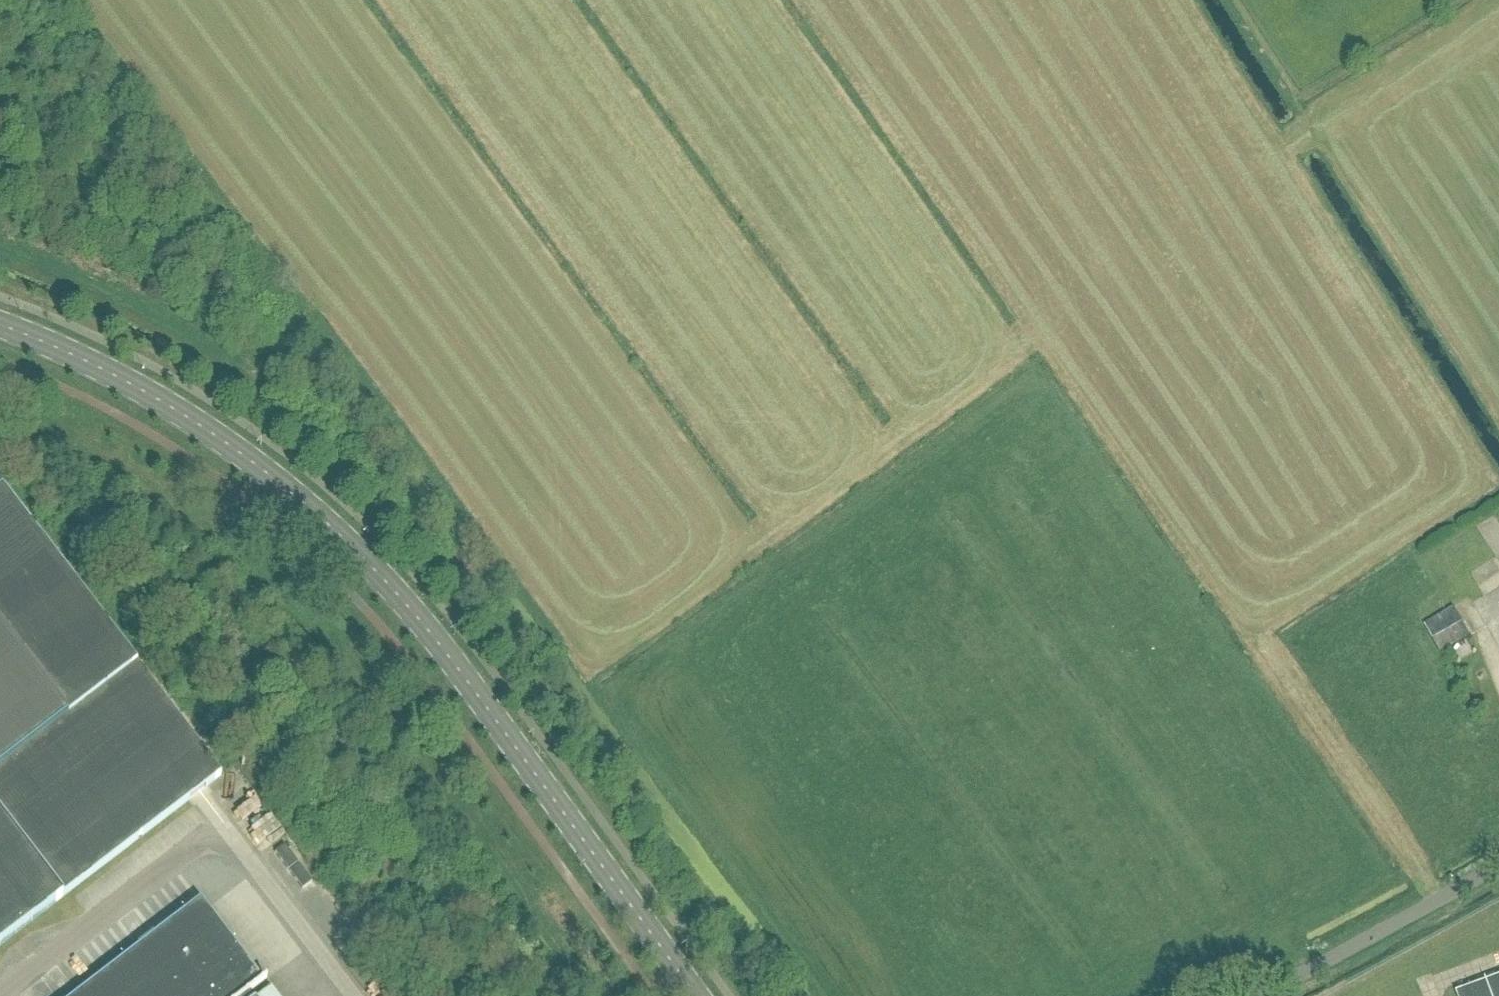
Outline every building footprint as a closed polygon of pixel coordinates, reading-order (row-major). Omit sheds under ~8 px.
[(221,777),(2,491),(0,493),(0,947),(221,777)] [(1455,607),(1425,625),(1442,653),(1471,636),(1455,607)] [(298,865),(285,847),(275,854),(288,872),(298,865)] [(312,884),(299,866),(289,874),(303,891),(312,884)] [(250,995),(267,982),(266,980),(263,983),(204,907),(200,902),(193,907),(77,995),(250,995)] [(1456,994),(1457,995),(1498,995),(1498,978),(1456,994)]
